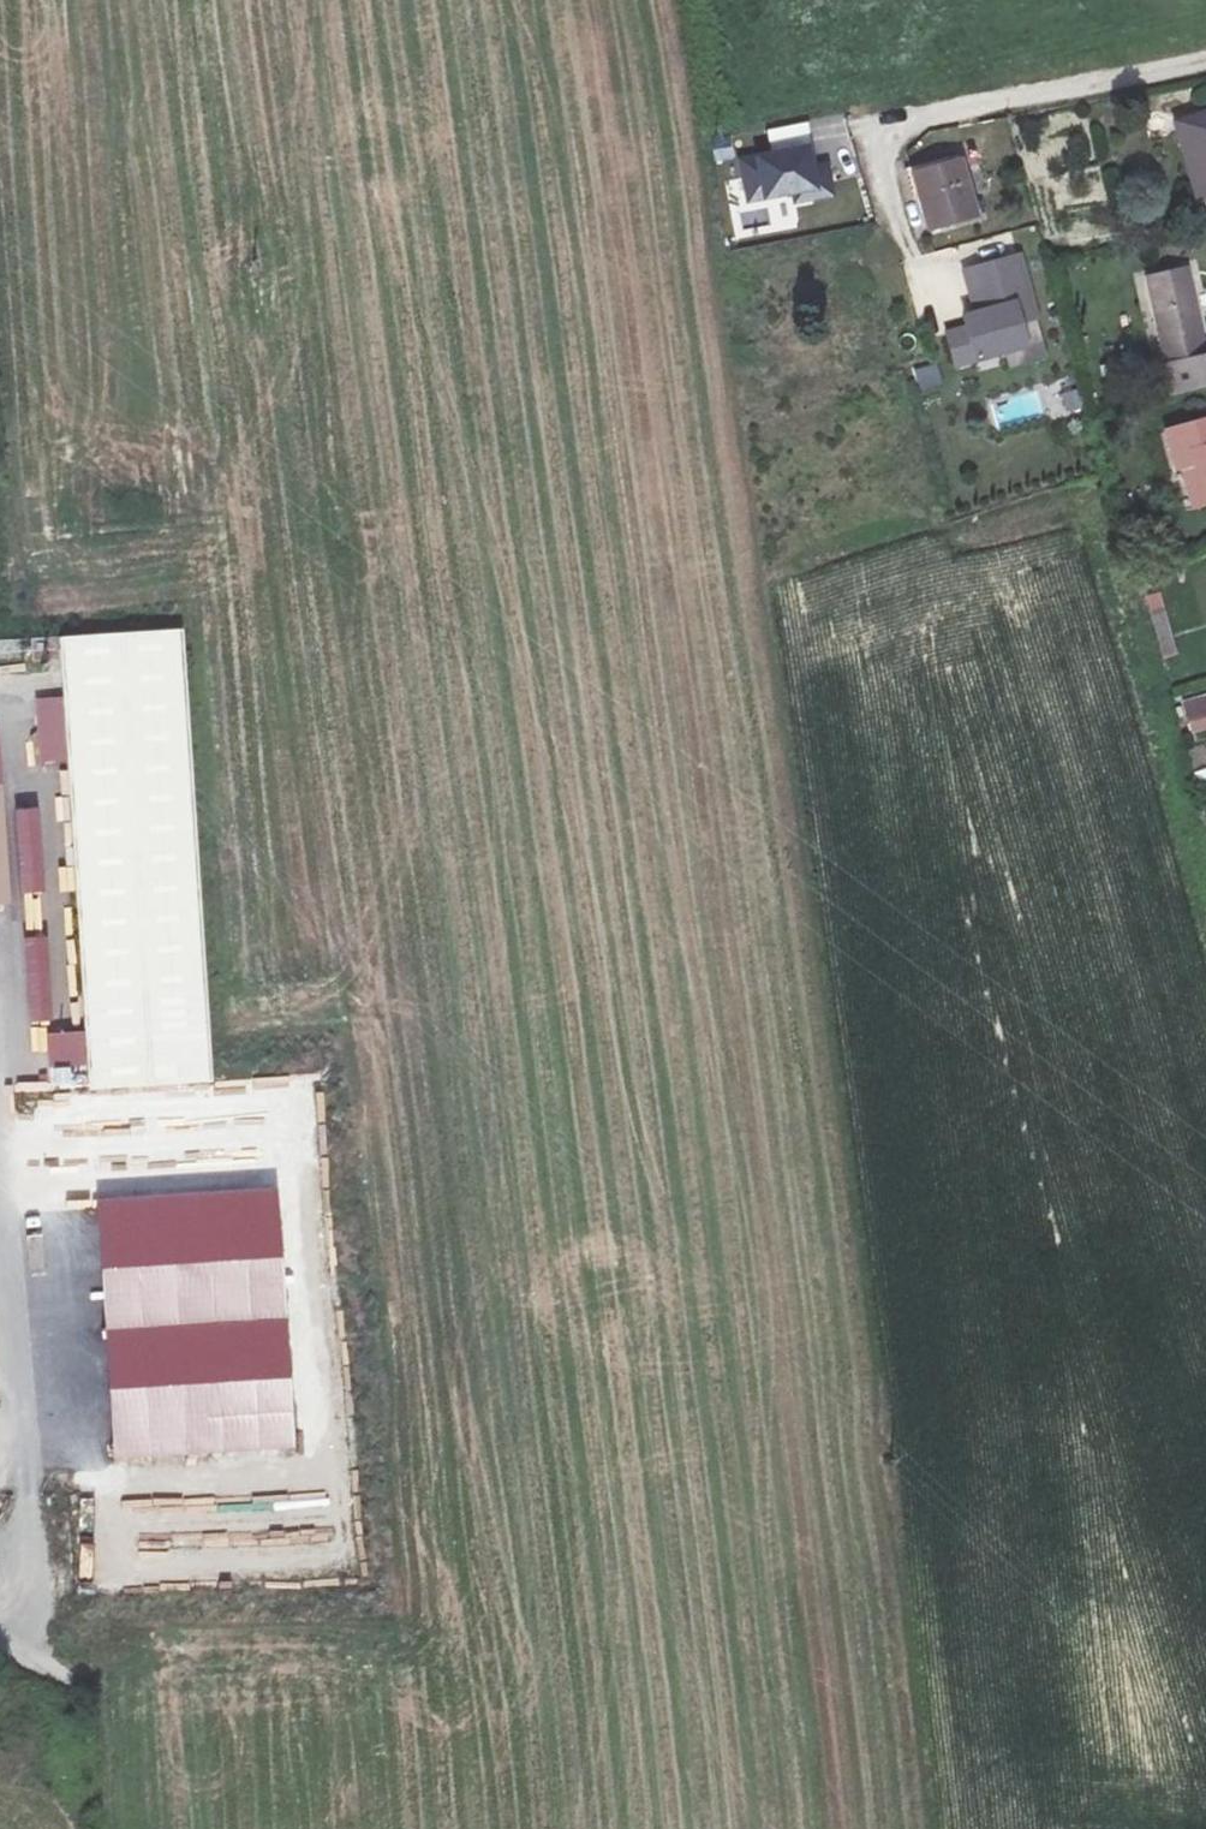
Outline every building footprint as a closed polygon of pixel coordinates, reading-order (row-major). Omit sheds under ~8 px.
[(1175,114),(1193,191),(1205,188),(1205,106),(1175,114)] [(785,142),(721,151),(731,218),(726,218),(733,268),(754,266),(746,217),(808,204),(802,176),(783,179),(780,160),(789,158),(789,151),(808,148),(806,133),(785,138),(785,142)] [(960,165),(912,178),(928,233),(975,219),(960,165)] [(1023,254),(961,268),(973,320),(942,327),(953,372),(1046,350),(1023,254)] [(1193,265),(1157,274),(1177,357),(1184,386),(1205,381),(1205,319),(1193,265)] [(937,364),(914,371),(920,389),(942,383),(937,364)] [(1165,430),(1176,470),(1183,469),(1195,506),(1205,503),(1205,419),(1165,430)] [(1161,593),(1146,597),(1162,660),(1178,656),(1161,593)] [(182,631),(34,642),(35,664),(62,662),(91,1090),(213,1082),(182,631)] [(20,643),(0,645),(0,659),(21,657),(20,643)] [(1181,701),(1190,735),(1205,730),(1205,694),(1181,701)] [(0,786),(0,909),(10,909),(2,786),(0,786)] [(38,811),(15,813),(20,896),(43,894),(38,811)] [(47,940),(22,941),(27,1025),(52,1024),(47,940)]
